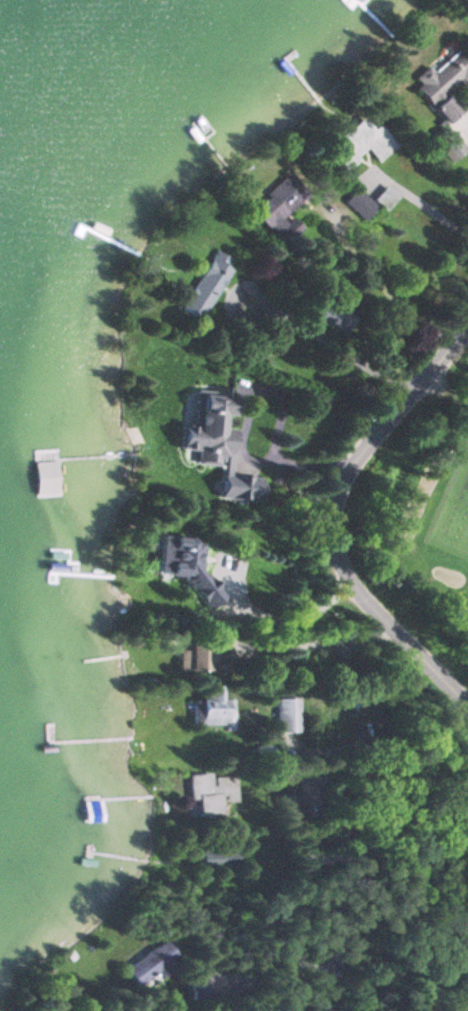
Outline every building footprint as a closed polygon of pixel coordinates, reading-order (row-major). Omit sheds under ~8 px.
[(427,65),(412,77),(418,84),(415,86),(430,104),(460,80),(462,84),(467,80),(467,63),(457,49),(431,71),(427,65)] [(447,123),(463,109),(449,93),(434,106),(447,123)] [(378,123),(372,128),(362,116),(324,148),(341,169),(366,149),(376,161),(396,145),(378,123)] [(282,245),(300,229),(286,213),(306,195),(287,173),(249,207),(282,245)] [(397,196),(384,185),(372,199),(385,210),(397,196)] [(363,220),(375,206),(354,188),(342,202),(363,220)] [(231,267),(209,254),(178,308),(200,321),(231,267)] [(190,434),(197,436),(194,450),(207,453),(209,441),(218,442),(221,429),(214,427),(219,402),(197,398),(190,434)] [(187,584),(200,607),(213,600),(200,577),(187,584)] [(179,669),(216,670),(217,639),(190,638),(190,651),(179,651),(179,669)] [(232,698),(222,698),(222,685),(206,685),(206,697),(194,697),(193,725),(231,725),(232,698)] [(225,816),(224,804),(235,803),(234,772),(188,774),(190,818),(225,816)] [(236,868),(236,849),(196,849),(196,868),(236,868)] [(158,974),(160,977),(180,965),(166,941),(122,967),(133,987),(158,974)]
